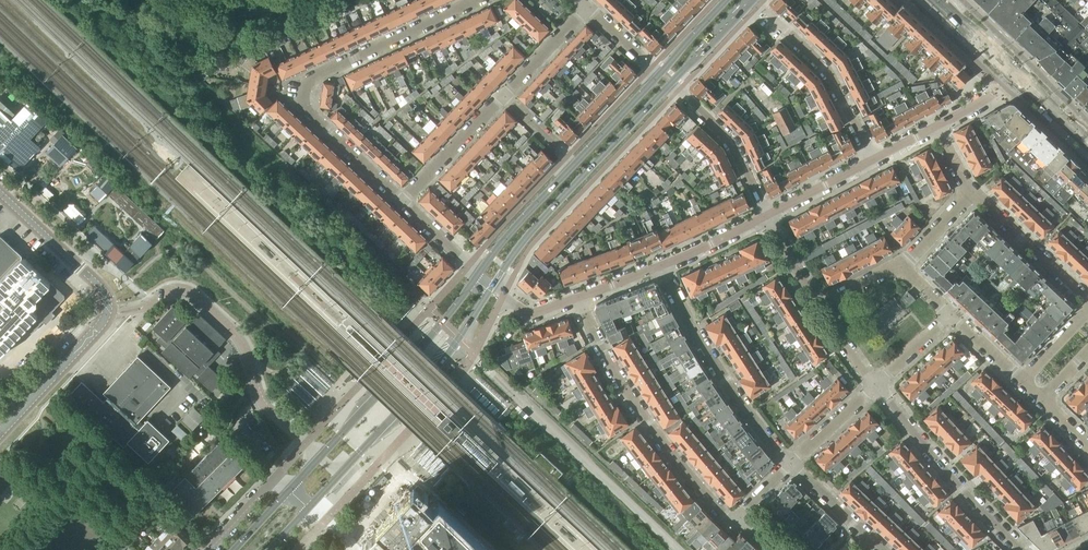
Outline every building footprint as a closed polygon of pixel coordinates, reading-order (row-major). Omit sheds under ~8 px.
[(408,2),(415,18),(427,12),(421,0),(413,0),(408,2)] [(427,12),(436,8),(433,0),(421,0),(427,12)] [(512,17),(524,5),(519,0),(512,0),(503,9),(512,17)] [(607,9),(616,0),(600,0),(599,1),(599,2),(599,1),(601,3),(600,3),(601,3),(607,9)] [(616,18),(631,1),(630,0),(624,0),(621,3),(618,0),(616,0),(607,9),(615,16),(614,16),(615,17),(615,16),(616,18)] [(678,10),(688,19),(695,13),(695,12),(696,11),(697,11),(685,0),(676,0),(672,4),(678,10)] [(697,11),(698,9),(699,9),(698,9),(705,2),(705,3),(705,2),(703,0),(685,0),(697,11)] [(791,6),(784,0),(773,0),(769,4),(780,14),(779,14),(780,15),(780,14),(784,18),(788,14),(792,19),(798,13),(797,13),(794,9),(791,6)] [(820,10),(824,7),(817,0),(814,0),(807,7),(811,10),(815,5),(820,10)] [(870,3),(873,0),(856,0),(853,3),(858,8),(863,4),(866,7),(870,3)] [(871,20),(889,0),(873,0),(870,3),(874,6),(865,15),(871,20)] [(887,19),(898,8),(893,4),(893,3),(892,3),(889,0),(890,0),(889,0),(871,20),(875,25),(880,20),(884,23),(887,19)] [(988,11),(999,0),(982,0),(979,3),(988,11)] [(1015,37),(1050,0),(999,0),(988,11),(1015,37)] [(1024,46),(1063,6),(1056,0),(1050,0),(1015,37),(1016,37),(1024,45),(1024,46)] [(625,26),(637,13),(636,13),(634,16),(630,12),(636,6),(631,1),(616,18),(617,18),(618,19),(618,20),(625,26)] [(662,1),(657,7),(661,10),(665,5),(662,1)] [(408,2),(398,7),(405,22),(415,18),(408,2)] [(831,8),(840,16),(845,11),(836,3),(831,8)] [(798,4),(794,9),(797,13),(802,8),(798,4)] [(876,39),(882,44),(911,13),(909,12),(909,11),(908,10),(907,10),(902,5),(903,5),(902,4),(898,8),(887,19),(891,23),(876,39)] [(512,17),(521,25),(532,13),(524,5),(512,17)] [(491,6),(479,12),(487,27),(498,21),(491,6)] [(1037,57),(1038,58),(1076,19),(1063,6),(1024,46),(1025,46),(1037,57)] [(398,7),(386,13),(394,28),(405,22),(398,7)] [(661,10),(657,7),(652,12),(656,15),(661,10)] [(668,9),(664,13),(680,28),(681,28),(680,28),(682,27),(682,26),(688,19),(678,10),(674,14),(668,9)] [(824,14),(830,19),(833,15),(827,10),(824,14)] [(840,16),(849,24),(854,19),(845,11),(840,16)] [(479,12),(469,17),(476,32),(478,31),(487,27),(479,12)] [(386,13),(373,19),(381,34),(394,28),(386,13)] [(521,25),(529,33),(541,21),(532,13),(521,25)] [(637,13),(625,26),(625,27),(625,26),(627,28),(626,28),(627,28),(634,35),(640,28),(636,24),(642,18),(637,13)] [(665,31),(671,38),(678,30),(679,30),(680,28),(680,29),(680,28),(664,13),(660,17),(666,23),(661,28),(665,31)] [(902,33),(906,37),(920,22),(915,17),(915,16),(914,16),(911,14),(912,13),(911,13),(882,44),(887,49),(898,38),(902,33)] [(800,31),(810,21),(813,18),(808,14),(802,20),(798,16),(792,22),(799,29),(801,30),(800,31)] [(1087,14),(1086,14),(1087,15),(1080,22),(1079,23),(1085,27),(1086,26),(1087,24),(1087,15),(1087,14)] [(833,15),(830,19),(835,24),(838,20),(833,15)] [(476,32),(469,17),(459,21),(469,43),(466,37),(476,32)] [(373,19),(362,24),(370,39),(381,34),(373,19)] [(809,39),(825,23),(820,19),(814,25),(810,21),(800,31),(801,31),(808,37),(807,37),(808,38),(808,37),(809,39)] [(849,24),(858,33),(863,28),(854,19),(849,24)] [(1050,72),(1070,53),(1087,35),(1087,31),(1085,27),(1079,23),(1080,22),(1076,19),(1038,58),(1037,58),(1047,69),(1050,72)] [(459,21),(445,28),(452,43),(461,39),(464,46),(469,43),(459,21)] [(541,21),(529,33),(539,42),(550,30),(541,21)] [(649,22),(643,28),(664,46),(664,45),(665,44),(666,44),(665,44),(671,38),(665,31),(662,34),(656,29),(651,34),(648,30),(653,25),(649,22)] [(904,45),(910,50),(928,30),(925,27),(926,27),(925,26),(925,27),(920,22),(906,37),(909,40),(904,45)] [(811,41),(818,47),(828,37),(823,33),(829,27),(825,23),(809,39),(810,39),(811,40),(811,41)] [(362,24),(351,29),(358,45),(370,39),(362,24)] [(586,24),(577,34),(585,42),(590,37),(594,41),(598,36),(586,24)] [(842,30),(847,35),(850,31),(845,26),(842,30)] [(740,35),(739,35),(749,44),(761,56),(770,47),(766,44),(763,47),(759,44),(762,40),(759,37),(759,36),(758,36),(749,27),(748,28),(748,27),(743,32),(743,31),(742,32),(743,32),(740,35)] [(434,33),(441,49),(444,55),(448,53),(445,46),(452,43),(445,28),(434,33)] [(664,46),(643,28),(639,32),(648,41),(644,45),(655,55),(660,49),(661,49),(663,46),(664,46)] [(858,33),(867,41),(870,38),(872,36),(863,28),(858,33)] [(351,29),(340,34),(348,49),(358,45),(351,29)] [(920,50),(923,53),(937,38),(932,33),(929,30),(928,30),(910,50),(915,55),(920,50)] [(850,31),(847,35),(852,40),(855,36),(850,31)] [(497,32),(491,36),(494,40),(500,36),(497,32)] [(434,33),(423,38),(431,53),(441,49),(434,33)] [(340,34),(330,39),(337,55),(348,49),(340,34)] [(577,34),(568,43),(581,55),(585,50),(581,46),(585,42),(577,34)] [(731,43),(748,59),(751,55),(745,49),(749,44),(739,35),(740,35),(733,42),(732,44),(731,43)] [(826,56),(827,56),(842,40),(837,35),(832,41),(828,37),(818,47),(825,54),(827,55),(826,56)] [(1057,79),(1077,59),(1087,47),(1087,35),(1070,53),(1050,72),(1057,79)] [(494,40),(491,36),(485,40),(488,44),(494,40)] [(513,40),(518,45),(521,42),(515,37),(513,40)] [(423,38),(412,43),(417,53),(423,50),(425,56),(430,53),(430,54),(431,53),(423,38)] [(870,38),(867,41),(875,49),(879,46),(870,38)] [(922,61),(928,67),(946,46),(943,44),(943,43),(942,43),(937,38),(923,53),(927,56),(922,61)] [(330,39),(318,45),(325,60),(337,55),(330,39)] [(829,57),(836,64),(848,56),(841,50),(847,44),(842,40),(827,56),(828,57),(828,58),(829,57)] [(769,61),(773,65),(789,49),(788,49),(787,48),(787,47),(780,41),(770,50),(774,55),(769,61)] [(521,42),(518,45),(523,51),(526,47),(521,42)] [(412,43),(401,49),(408,64),(414,61),(411,56),(417,53),(412,43)] [(568,43),(560,52),(568,60),(573,55),(577,59),(581,55),(568,43)] [(748,59),(731,43),(731,44),(730,45),(729,45),(730,46),(723,52),(733,62),(737,57),(743,63),(748,59)] [(318,45),(308,49),(315,65),(325,60),(318,45)] [(478,45),(472,50),(475,54),(481,49),(478,45)] [(513,45),(504,54),(516,66),(525,56),(513,45)] [(598,56),(601,59),(611,49),(608,45),(598,56)] [(490,46),(484,50),(487,54),(493,49),(490,46)] [(940,71),(941,70),(955,55),(950,50),(950,49),(949,50),(946,47),(947,46),(946,46),(928,67),(932,71),(936,67),(940,71)] [(1062,88),(1067,83),(1087,62),(1087,47),(1077,59),(1057,79),(1055,81),(1062,88)] [(864,52),(870,56),(873,53),(868,48),(864,52)] [(308,49),(297,55),(304,70),(315,65),(308,49)] [(401,49),(391,53),(398,69),(408,64),(401,49)] [(784,72),(788,67),(797,57),(790,51),(791,51),(790,50),(790,51),(789,49),(773,65),(778,69),(779,67),(784,72)] [(475,54),(472,50),(466,54),(469,58),(475,54)] [(487,54),(484,50),(479,54),(481,58),(487,54)] [(560,52),(552,60),(564,72),(572,63),(568,60),(560,52)] [(715,61),(714,61),(730,76),(738,66),(733,62),(723,52),(717,59),(716,59),(716,60),(715,61)] [(244,53),(239,56),(268,76),(276,72),(268,57),(258,62),(244,53)] [(391,53),(377,60),(384,75),(393,71),(396,78),(401,75),(398,69),(391,53)] [(873,53),(870,56),(875,61),(878,58),(873,53)] [(885,58),(894,67),(899,62),(890,53),(885,58)] [(504,54),(496,62),(509,74),(516,66),(504,54)] [(297,55),(286,60),(293,75),(304,70),(297,55)] [(945,83),(947,81),(963,63),(960,60),(961,60),(960,59),(960,60),(955,55),(941,70),(944,73),(940,78),(945,83)] [(251,72),(249,84),(266,86),(268,76),(239,56),(237,60),(251,72)] [(613,73),(626,85),(627,85),(627,84),(636,74),(635,74),(636,73),(626,63),(622,67),(610,56),(603,63),(606,66),(608,64),(615,71),(613,73)] [(840,72),(860,62),(857,57),(850,60),(848,56),(836,64),(836,65),(839,70),(839,71),(839,70),(840,72)] [(786,77),(791,82),(806,65),(806,66),(804,64),(805,64),(804,63),(804,64),(797,57),(788,67),(792,71),(786,77)] [(595,59),(590,64),(593,67),(598,62),(595,59)] [(293,75),(286,60),(275,65),(282,80),(293,75)] [(377,60),(366,65),(373,81),(376,87),(381,85),(378,78),(384,75),(377,60)] [(471,60),(458,69),(461,72),(473,64),(471,60)] [(552,60),(543,69),(552,78),(556,73),(560,77),(564,72),(552,60)] [(713,63),(707,70),(713,76),(716,79),(720,75),(726,81),(731,76),(730,76),(714,61),(715,61),(713,63)] [(750,61),(745,66),(748,69),(750,67),(753,64),(750,61)] [(455,62),(449,66),(452,70),(458,66),(455,62)] [(496,62),(489,71),(501,82),(509,74),(496,62)] [(842,75),(846,83),(858,77),(855,71),(863,67),(860,62),(840,72),(840,73),(841,72),(841,74),(841,75),(842,75)] [(894,67),(902,75),(907,70),(899,62),(894,67)] [(1073,97),(1087,81),(1087,62),(1067,83),(1062,88),(1073,97)] [(755,66),(764,74),(767,71),(758,63),(755,66)] [(963,63),(947,81),(950,84),(950,85),(956,91),(964,83),(969,77),(970,77),(968,75),(970,73),(970,74),(970,73),(972,71),(970,69),(970,68),(969,69),(964,64),(965,63),(964,63),(963,63)] [(593,67),(590,64),(585,69),(588,73),(593,67)] [(366,65),(356,70),(363,85),(373,81),(366,65)] [(801,80),(806,85),(815,75),(808,68),(808,67),(807,67),(806,66),(806,65),(791,82),(795,86),(801,80)] [(883,69),(888,74),(891,70),(886,65),(883,69)] [(452,70),(449,66),(443,70),(446,74),(452,70)] [(767,71),(764,74),(770,81),(774,77),(769,72),(771,69),(770,68),(767,71)] [(543,69),(535,78),(540,83),(547,90),(551,86),(547,82),(552,78),(543,69)] [(363,85),(356,70),(345,75),(352,90),(363,85)] [(713,76),(707,70),(700,77),(700,76),(699,77),(700,77),(698,78),(698,79),(711,90),(715,86),(709,80),(713,76)] [(891,70),(888,74),(893,79),(897,75),(891,70)] [(907,70),(902,75),(912,84),(917,78),(907,70)] [(489,71),(481,79),(493,90),(501,82),(489,71)] [(593,72),(588,77),(591,80),(596,75),(593,72)] [(617,81),(613,85),(620,91),(626,85),(613,73),(611,76),(617,81)] [(451,74),(445,78),(448,82),(454,78),(451,74)] [(808,86),(809,89),(821,83),(820,80),(820,79),(819,79),(819,78),(818,77),(815,75),(806,85),(808,86)] [(576,83),(577,84),(578,83),(582,79),(579,76),(574,81),(576,83)] [(591,80),(588,77),(583,82),(586,86),(591,80)] [(846,83),(852,94),(871,83),(868,78),(861,82),(858,77),(846,83)] [(448,82),(445,78),(439,82),(442,86),(448,82)] [(535,78),(526,87),(535,95),(539,91),(543,95),(547,90),(540,83),(535,78)] [(481,79),(472,88),(484,99),(493,90),(481,79)] [(711,90),(698,79),(695,82),(690,88),(700,98),(704,95),(713,103),(714,101),(717,105),(721,100),(718,97),(711,90)] [(432,84),(430,80),(423,84),(426,88),(432,84)] [(600,80),(595,86),(611,100),(612,100),(613,98),(613,99),(614,98),(613,98),(620,91),(613,85),(610,82),(606,86),(602,83),(600,80)] [(576,83),(574,81),(568,86),(572,89),(577,84),(576,83)] [(903,85),(901,81),(897,83),(877,93),(879,98),(903,85)] [(1087,112),(1087,81),(1073,97),(1087,112)] [(323,83),(321,94),(332,96),(333,90),(339,91),(340,84),(323,82),(323,83)] [(776,86),(781,91),(785,88),(780,83),(776,86)] [(804,98),(807,103),(827,93),(826,91),(821,83),(809,89),(812,94),(804,98)] [(852,94),(857,104),(870,97),(867,92),(874,89),(871,83),(852,94)] [(230,100),(232,105),(265,94),(266,86),(249,84),(248,94),(238,98),(230,100)] [(597,95),(593,99),(603,109),(610,102),(611,100),(595,86),(591,89),(597,95)] [(535,95),(526,87),(517,96),(529,108),(534,103),(530,100),(535,95)] [(460,101),(451,109),(464,121),(476,108),(464,96),(463,97),(454,88),(451,92),(455,95),(454,96),(460,101)] [(464,96),(476,108),(484,99),(472,88),(471,89),(464,96)] [(785,88),(781,91),(787,96),(790,93),(785,88)] [(576,89),(571,94),(575,98),(579,92),(576,89)] [(932,92),(934,95),(941,107),(943,106),(944,106),(943,106),(952,101),(947,93),(943,96),(939,89),(932,92)] [(416,90),(410,94),(413,98),(419,94),(416,90)] [(429,90),(423,95),(425,99),(431,94),(429,90)] [(925,90),(920,93),(930,113),(931,113),(930,112),(932,112),(933,112),(933,111),(941,107),(934,95),(929,97),(925,90)] [(718,97),(721,100),(726,96),(723,92),(718,97)] [(562,93),(557,98),(561,101),(566,96),(562,93)] [(741,96),(746,102),(750,99),(745,93),(741,96)] [(817,105),(820,110),(832,104),(828,96),(828,95),(827,94),(827,93),(807,103),(810,109),(817,105)] [(918,103),(913,106),(919,118),(928,114),(929,114),(928,113),(930,113),(920,93),(915,96),(918,103)] [(251,105),(259,113),(271,101),(265,94),(232,105),(234,110),(241,108),(251,105)] [(332,96),(321,94),(319,107),(336,109),(337,103),(331,102),(332,96)] [(355,102),(347,94),(346,94),(341,99),(345,102),(346,101),(351,105),(355,102)] [(413,98),(410,94),(404,98),(407,102),(413,98)] [(575,98),(571,94),(566,100),(570,103),(575,98)] [(425,99),(423,95),(417,99),(419,103),(425,99)] [(870,97),(857,104),(863,115),(871,111),(868,106),(876,102),(873,96),(870,97)] [(269,114),(274,119),(286,107),(277,98),(265,111),(269,114)] [(561,101),(557,98),(552,103),(556,107),(561,101)] [(583,98),(579,102),(595,118),(595,117),(597,116),(603,109),(593,99),(589,104),(583,98)] [(750,99),(746,102),(751,107),(754,104),(750,99)] [(904,101),(898,104),(909,124),(911,123),(919,118),(913,106),(907,108),(904,101)] [(580,113),(577,116),(587,126),(593,119),(594,120),(594,119),(593,119),(595,118),(579,102),(574,107),(580,113)] [(717,114),(726,122),(741,106),(737,102),(731,108),(726,103),(717,114)] [(40,147),(30,138),(47,121),(27,103),(11,120),(0,110),(0,154),(18,171),(40,147)] [(667,111),(665,114),(672,121),(682,130),(678,134),(682,137),(686,134),(696,124),(680,109),(681,108),(676,103),(675,104),(675,103),(673,106),(672,105),(667,110),(667,111)] [(984,116),(986,121),(988,125),(993,122),(998,127),(1017,107),(1013,104),(1009,103),(984,116)] [(409,104),(403,109),(406,113),(412,108),(409,104)] [(832,104),(820,110),(822,115),(818,118),(815,119),(818,124),(838,114),(837,113),(837,112),(832,104)] [(897,114),(891,117),(894,121),(898,129),(907,125),(909,124),(898,104),(893,107),(897,114)] [(329,118),(339,127),(346,118),(342,114),(346,110),(341,106),(329,118)] [(393,106),(387,111),(390,115),(396,110),(393,106)] [(726,122),(733,129),(743,119),(740,116),(746,111),(741,106),(726,122)] [(765,117),(756,106),(752,109),(762,120),(765,117)] [(800,106),(795,109),(800,118),(804,116),(800,106)] [(274,119),(283,128),(295,115),(286,107),(274,119)] [(549,107),(539,117),(543,120),(553,110),(549,107)] [(773,113),(772,114),(783,134),(789,145),(800,139),(806,136),(804,132),(800,125),(795,128),(785,107),(778,111),(776,107),(771,109),(773,113)] [(992,133),(994,137),(999,144),(1006,136),(1007,135),(1025,115),(1017,107),(998,127),(992,133)] [(370,112),(375,117),(378,113),(373,108),(370,112)] [(443,108),(440,112),(457,128),(464,121),(451,109),(448,113),(443,108)] [(359,113),(365,118),(368,114),(363,109),(359,113)] [(406,113),(403,109),(397,113),(393,116),(402,124),(405,120),(401,116),(406,113)] [(505,109),(496,119),(508,130),(517,121),(505,109)] [(390,115),(387,111),(381,115),(384,119),(390,115)] [(888,135),(880,120),(878,115),(875,111),(869,115),(874,125),(869,127),(876,141),(883,137),(884,138),(884,137),(887,135),(887,136),(888,135)] [(444,117),(436,126),(448,137),(457,128),(440,112),(439,112),(444,117)] [(566,123),(559,116),(556,113),(551,118),(562,130),(559,134),(570,144),(575,138),(575,139),(576,138),(575,138),(578,135),(579,135),(566,123)] [(368,114),(365,118),(370,123),(373,119),(368,114)] [(665,114),(656,123),(668,135),(672,130),(668,126),(672,121),(665,114)] [(838,114),(818,124),(821,130),(828,126),(831,132),(844,125),(839,117),(840,117),(839,116),(838,115),(838,114)] [(283,128),(292,136),(304,123),(295,115),(283,128)] [(1007,135),(1016,143),(1034,124),(1025,115),(1007,135)] [(571,118),(566,123),(579,135),(580,133),(580,134),(581,133),(580,133),(587,126),(577,116),(576,117),(579,120),(576,124),(571,118)] [(885,117),(880,120),(888,135),(889,134),(890,134),(898,129),(894,121),(889,124),(887,119),(885,117)] [(339,127),(347,135),(359,123),(355,119),(351,123),(346,118),(339,127)] [(496,119),(488,127),(500,139),(508,130),(496,119)] [(733,129),(741,136),(758,128),(755,122),(749,125),(743,119),(733,129)] [(802,122),(806,131),(810,128),(806,120),(802,122)] [(385,126),(388,129),(393,124),(389,121),(385,126)] [(982,123),(990,138),(990,139),(993,137),(993,138),(994,137),(992,133),(988,125),(986,121),(982,123)] [(251,126),(256,131),(259,127),(254,122),(251,126)] [(292,136),(301,144),(312,132),(304,123),(292,136)] [(347,135),(356,143),(364,135),(360,131),(364,127),(359,123),(347,135)] [(656,123),(648,132),(666,148),(669,145),(663,140),(668,135),(656,123)] [(956,139),(958,143),(975,134),(969,124),(953,133),(956,139)] [(1007,153),(1015,161),(1043,132),(1034,124),(1016,143),(1012,147),(1007,152),(1007,153)] [(682,153),(686,156),(707,134),(698,125),(686,138),(692,143),(682,153)] [(779,131),(776,125),(771,127),(774,134),(779,131)] [(377,129),(383,134),(386,131),(381,126),(377,129)] [(436,126),(428,134),(440,146),(448,137),(436,126)] [(488,127),(480,136),(492,148),(500,139),(488,127)] [(741,136),(746,148),(766,138),(764,133),(757,137),(754,132),(759,130),(758,128),(741,136)] [(61,134),(56,130),(48,139),(52,144),(61,134)] [(834,138),(837,142),(845,158),(846,158),(845,157),(849,155),(849,156),(850,155),(849,155),(855,152),(855,151),(855,150),(849,138),(844,141),(839,130),(832,134),(834,138)] [(386,131),(383,134),(388,139),(391,136),(386,131)] [(301,144),(309,152),(321,140),(312,132),(301,144)] [(648,132),(640,140),(652,152),(657,146),(662,152),(663,151),(666,148),(648,132)] [(1015,161),(1024,168),(1051,139),(1043,132),(1015,161)] [(263,138),(269,143),(272,139),(267,134),(263,138)] [(428,134),(420,143),(432,154),(440,146),(428,134)] [(524,134),(519,140),(522,143),(527,137),(524,134)] [(699,150),(705,155),(716,143),(707,134),(686,156),(690,160),(699,150)] [(775,136),(780,145),(785,143),(780,134),(775,136)] [(960,147),(963,153),(980,144),(977,138),(975,134),(958,143),(960,147)] [(46,152),(60,166),(77,148),(62,135),(46,152)] [(356,143),(366,152),(377,140),(373,136),(369,140),(364,135),(356,143)] [(480,136),(472,144),(484,156),(492,148),(480,136)] [(990,139),(990,138),(989,139),(1001,163),(1005,161),(993,138),(993,137),(990,139)] [(746,148),(752,159),(764,153),(762,148),(769,145),(766,138),(746,148)] [(272,139),(269,143),(274,148),(277,144),(272,139)] [(1033,177),(1033,176),(1059,147),(1051,139),(1024,168),(1033,177)] [(309,152),(319,161),(330,149),(321,140),(309,152)] [(366,152),(375,160),(386,148),(377,140),(366,152)] [(522,143),(519,140),(514,145),(517,148),(522,143)] [(640,140),(630,150),(650,168),(653,164),(646,158),(652,152),(640,140)] [(533,158),(531,160),(543,172),(553,161),(541,150),(538,154),(529,145),(530,144),(528,141),(520,149),(527,156),(529,154),(533,158)] [(833,148),(828,151),(834,163),(843,159),(843,158),(845,157),(845,158),(837,142),(831,145),(833,148)] [(395,146),(400,151),(404,148),(399,143),(395,146)] [(432,154),(420,143),(412,151),(424,163),(432,154)] [(708,158),(711,164),(727,157),(722,148),(716,143),(705,155),(708,158)] [(472,144),(463,153),(476,165),(484,156),(472,144)] [(967,160),(969,165),(986,155),(980,144),(963,153),(967,160)] [(819,146),(814,149),(824,169),(824,168),(826,168),(826,167),(834,163),(828,151),(823,154),(819,146)] [(1033,176),(1041,184),(1068,156),(1059,147),(1033,176)] [(375,160),(384,169),(395,157),(391,153),(386,148),(375,160)] [(404,148),(400,151),(406,156),(409,153),(404,148)] [(319,161),(327,168),(338,156),(330,149),(319,161)] [(812,159),(807,162),(813,174),(821,170),(822,170),(824,169),(814,149),(808,152),(812,159)] [(910,167),(912,171),(934,159),(929,149),(914,157),(917,163),(910,167)] [(630,150),(622,159),(634,170),(639,165),(646,171),(650,168),(630,150)] [(281,154),(286,159),(289,156),(284,151),(281,154)] [(673,151),(663,161),(666,164),(668,162),(675,169),(677,166),(679,164),(673,158),(676,154),(673,151)] [(502,157),(506,160),(511,155),(507,152),(502,157)] [(764,153),(752,159),(757,170),(765,166),(763,161),(770,158),(767,152),(764,153)] [(463,153),(455,162),(467,173),(476,165),(463,153)] [(416,159),(411,154),(408,158),(413,163),(416,159)] [(986,155),(969,165),(971,168),(975,175),(991,166),(989,160),(986,155)] [(289,156),(286,159),(291,164),(295,161),(289,156)] [(327,168),(335,176),(346,164),(338,156),(327,168)] [(1052,195),(1079,166),(1069,157),(1069,156),(1068,156),(1041,184),(1042,185),(1046,189),(1052,195)] [(384,169),(392,177),(400,169),(396,165),(400,161),(395,157),(384,169)] [(506,160),(502,157),(497,163),(500,166),(506,160)] [(711,164),(716,175),(731,167),(727,157),(711,164)] [(798,157),(792,160),(803,180),(804,179),(805,179),(813,174),(807,162),(801,165),(798,157)] [(622,159),(609,172),(629,190),(632,186),(626,180),(634,170),(622,159)] [(921,172),(924,177),(940,169),(935,159),(934,159),(912,171),(914,175),(921,172)] [(531,160),(523,169),(535,180),(543,172),(531,160)] [(785,173),(787,178),(792,186),(800,181),(801,181),(802,180),(803,180),(792,160),(787,163),(790,170),(785,173)] [(1039,186),(1013,161),(1009,164),(1037,191),(1054,206),(1057,203),(1039,186)] [(455,162),(447,170),(459,182),(467,173),(455,162)] [(339,180),(344,185),(356,173),(346,164),(335,176),(330,181),(334,185),(339,180)] [(1075,199),(1087,185),(1087,175),(1079,166),(1052,195),(1063,204),(1071,195),(1075,199)] [(299,171),(304,176),(307,172),(302,167),(299,171)] [(731,167),(716,175),(721,186),(736,179),(731,167)] [(773,176),(771,172),(769,167),(763,171),(768,181),(763,183),(770,197),(777,193),(777,194),(778,193),(777,193),(781,191),(781,192),(773,176)] [(891,167),(881,172),(893,195),(897,193),(893,186),(899,183),(891,167)] [(400,169),(392,177),(402,186),(414,174),(409,170),(405,174),(400,169)] [(491,169),(486,175),(489,178),(494,172),(491,169)] [(523,169),(514,178),(527,189),(535,180),(523,169)] [(911,185),(908,181),(902,169),(898,171),(909,192),(915,202),(919,200),(911,185)] [(920,187),(922,191),(946,179),(940,169),(924,177),(928,184),(920,187)] [(459,182),(447,170),(438,179),(451,191),(459,182)] [(307,172),(304,176),(309,181),(312,177),(307,172)] [(609,172),(601,181),(614,193),(619,187),(625,193),(629,190),(609,172)] [(881,172),(871,178),(879,193),(885,190),(889,198),(893,195),(881,172)] [(346,197),(350,201),(367,183),(356,173),(344,185),(351,192),(346,197)] [(779,173),(773,176),(781,192),(782,191),(783,190),(784,190),(792,186),(787,178),(783,180),(779,173)] [(489,178),(486,175),(481,180),(484,183),(489,178)] [(88,196),(99,206),(110,194),(158,240),(167,231),(108,176),(88,196)] [(990,190),(998,198),(1016,179),(1013,176),(1007,182),(1002,177),(990,190)] [(860,183),(872,206),(877,204),(873,197),(879,193),(871,178),(871,177),(860,183)] [(514,178),(506,187),(518,199),(527,189),(514,178)] [(946,179),(922,191),(925,196),(932,192),(935,198),(951,190),(945,180),(946,179)] [(1007,206),(1019,193),(1014,188),(1020,182),(1016,179),(998,198),(1007,206)] [(601,181),(593,190),(605,201),(614,193),(601,181)] [(681,186),(678,182),(675,185),(667,191),(670,195),(678,189),(677,189),(681,186)] [(315,187),(321,192),(324,188),(319,183),(315,187)] [(358,198),(364,203),(375,191),(367,183),(350,201),(352,199),(354,202),(358,198)] [(860,183),(850,189),(858,204),(864,201),(868,208),(872,206),(860,183)] [(731,197),(729,198),(737,214),(750,208),(742,192),(737,195),(732,184),(724,187),(727,193),(729,192),(731,197)] [(437,188),(442,194),(445,190),(440,185),(437,188)] [(1087,211),(1087,185),(1075,199),(1081,203),(1080,204),(1087,211)] [(474,187),(469,192),(473,195),(478,190),(474,187)] [(506,187),(497,196),(510,207),(518,199),(506,187)] [(324,188),(321,192),(326,197),(329,193),(324,188)] [(418,201),(427,209),(438,197),(429,189),(418,201)] [(850,189),(840,194),(852,217),(856,214),(853,207),(858,204),(850,189)] [(445,190),(442,194),(447,199),(451,195),(445,190)] [(593,190),(584,199),(597,210),(605,201),(593,190)] [(364,203),(372,211),(384,199),(375,191),(364,203)] [(466,206),(469,203),(467,201),(473,195),(469,192),(460,201),(466,206)] [(1007,206),(1015,214),(1033,195),(1030,192),(1024,198),(1019,193),(1007,206)] [(840,194),(830,199),(838,215),(844,212),(848,219),(852,217),(840,194)] [(908,195),(902,198),(905,204),(911,201),(908,195)] [(1015,214),(1024,222),(1036,209),(1031,204),(1036,198),(1033,195),(1015,214)] [(497,196),(489,205),(501,216),(510,207),(497,196)] [(427,209),(435,218),(447,206),(438,197),(427,209)] [(459,203),(454,198),(451,202),(456,207),(459,203)] [(729,198),(719,203),(726,219),(737,214),(729,198)] [(372,211),(381,220),(392,207),(384,199),(372,211)] [(584,199),(576,207),(588,219),(597,210),(584,199)] [(830,199),(820,205),(832,228),(836,225),(832,218),(838,215),(830,199)] [(691,216),(679,222),(686,237),(703,230),(692,206),(689,200),(685,202),(687,208),(691,216)] [(72,201),(65,209),(80,223),(87,216),(72,201)] [(336,206),(341,211),(344,207),(339,202),(336,206)] [(719,203),(707,209),(715,224),(726,219),(719,203)] [(1050,211),(1032,230),(1041,238),(1053,225),(1048,220),(1053,214),(1054,215),(1059,211),(1063,215),(1066,212),(1057,203),(1054,206),(1050,211)] [(696,204),(692,206),(703,230),(715,224),(707,209),(700,212),(696,204)] [(809,210),(817,226),(824,223),(828,230),(832,228),(820,205),(820,204),(809,210)] [(480,214),(486,220),(493,225),(501,216),(489,205),(480,214)] [(435,218),(445,227),(456,214),(447,206),(435,218)] [(344,207),(341,211),(346,216),(349,212),(344,207)] [(381,220),(389,228),(401,215),(392,207),(381,220)] [(576,207),(567,216),(580,228),(588,219),(576,207)] [(1023,222),(1032,230),(1050,211),(1046,208),(1041,214),(1036,209),(1024,222),(1023,222)] [(463,214),(468,219),(472,215),(467,210),(463,214)] [(642,236),(648,252),(650,251),(662,245),(657,232),(655,230),(653,231),(650,225),(653,224),(646,210),(642,212),(646,220),(643,222),(648,233),(643,235),(642,236)] [(799,216),(811,238),(815,236),(812,229),(817,226),(809,210),(799,216)] [(973,210),(950,235),(958,243),(959,242),(964,247),(967,244),(961,239),(981,218),(973,210)] [(662,215),(664,219),(676,242),(686,237),(679,222),(673,225),(669,216),(669,217),(667,213),(662,215)] [(456,214),(445,227),(453,235),(465,222),(456,214)] [(389,228),(398,236),(410,224),(401,215),(389,228)] [(896,215),(893,219),(912,236),(920,228),(907,216),(902,220),(896,215)] [(567,216),(559,225),(572,236),(580,228),(567,216)] [(811,238),(799,216),(789,221),(797,237),(803,233),(807,241),(811,238)] [(1071,217),(1068,220),(1087,239),(1087,232),(1071,217)] [(990,226),(981,218),(961,239),(967,244),(964,247),(966,249),(967,250),(976,242),(990,226)] [(353,222),(358,227),(361,224),(356,219),(353,222)] [(663,229),(657,232),(662,245),(664,248),(676,242),(664,219),(659,221),(663,229)] [(912,236),(893,219),(890,222),(896,228),(891,233),(904,245),(912,236)] [(477,220),(473,224),(486,236),(494,227),(493,225),(486,220),(481,225),(477,220)] [(627,241),(628,244),(633,257),(648,252),(642,236),(635,238),(631,227),(626,229),(623,220),(619,221),(625,235),(627,234),(630,240),(627,241)] [(361,224),(358,227),(363,232),(366,228),(361,224)] [(398,236),(407,244),(419,232),(410,224),(398,236)] [(486,236),(473,224),(470,228),(474,232),(469,238),(477,245),(486,236)] [(123,252),(94,225),(85,234),(125,271),(152,243),(141,232),(123,252)] [(559,225),(551,234),(563,245),(572,236),(559,225)] [(975,252),(978,255),(998,234),(990,226),(976,242),(980,246),(975,252)] [(1047,243),(1055,252),(1073,233),(1070,230),(1064,236),(1059,231),(1047,243)] [(419,232),(407,244),(416,253),(428,241),(419,232)] [(873,232),(869,234),(880,257),(891,252),(883,236),(876,239),(873,232)] [(1064,260),(1065,260),(1076,247),(1071,242),(1077,236),(1073,233),(1055,252),(1064,260)] [(551,234),(543,242),(555,254),(563,245),(551,234)] [(861,247),(870,263),(881,258),(880,257),(869,234),(864,237),(868,244),(861,247)] [(989,260),(992,257),(1007,242),(998,234),(978,255),(975,259),(972,262),(971,263),(975,266),(979,262),(982,258),(984,256),(989,260)] [(370,238),(376,243),(379,240),(373,235),(370,238)] [(950,235),(942,243),(958,257),(959,259),(962,262),(966,258),(961,254),(966,249),(964,247),(959,242),(958,243),(950,235)] [(36,269),(25,258),(22,258),(22,255),(0,236),(0,355),(25,328),(29,332),(32,332),(64,298),(64,295),(36,269)] [(618,238),(612,240),(622,264),(634,259),(633,257),(628,244),(621,246),(618,238)] [(379,240),(376,243),(381,248),(384,245),(379,240)] [(611,250),(604,253),(610,268),(622,264),(612,240),(608,241),(611,250)] [(759,241),(749,245),(761,270),(765,268),(763,264),(768,261),(759,241)] [(555,254),(543,242),(534,251),(546,263),(555,254)] [(991,268),(995,271),(1015,250),(1007,242),(992,257),(997,262),(991,268)] [(424,249),(427,252),(432,247),(428,243),(428,244),(424,248),(424,249)] [(853,243),(848,245),(860,268),(870,263),(861,247),(856,250),(853,243)] [(942,243),(934,251),(954,269),(957,265),(958,264),(956,262),(954,260),(958,257),(942,243)] [(740,250),(741,253),(749,270),(754,268),(756,272),(761,270),(749,245),(740,250)] [(809,253),(807,254),(803,256),(803,257),(805,261),(806,261),(825,251),(824,250),(822,246),(816,249),(815,247),(814,245),(807,249),(809,253)] [(848,255),(842,258),(850,273),(860,268),(848,245),(844,247),(848,255)] [(1072,268),(1087,251),(1087,247),(1087,245),(1081,251),(1076,247),(1065,260),(1072,268)] [(997,273),(998,274),(1004,268),(1009,272),(1023,257),(1015,250),(995,271),(997,273)] [(388,255),(393,260),(396,256),(391,251),(388,255)] [(934,251),(926,260),(941,274),(942,273),(945,270),(951,277),(956,272),(955,270),(954,269),(934,251)] [(1081,275),(1087,268),(1087,258),(1087,251),(1072,268),(1081,275)] [(604,253),(593,257),(599,272),(610,268),(604,253)] [(739,253),(731,257),(743,282),(747,280),(744,272),(749,270),(741,253),(739,253)] [(829,255),(827,256),(839,279),(840,280),(850,274),(850,273),(842,258),(836,261),(832,254),(829,255)] [(396,256),(393,260),(398,265),(402,261),(396,256)] [(417,256),(412,261),(415,265),(420,259),(417,256)] [(839,279),(827,256),(823,258),(827,266),(821,269),(829,284),(839,279)] [(418,277),(430,264),(423,257),(410,270),(418,277)] [(442,257),(434,265),(447,277),(455,268),(442,257)] [(593,257),(581,261),(587,277),(599,272),(593,257)] [(731,257),(721,262),(730,279),(735,277),(738,284),(743,282),(731,257)] [(1008,283),(1001,291),(1005,294),(1008,291),(1031,265),(1023,257),(1009,272),(1003,278),(1008,283)] [(926,273),(945,291),(953,283),(952,283),(949,280),(942,273),(941,274),(926,260),(919,267),(926,273)] [(415,265),(412,261),(407,267),(410,270),(415,265)] [(581,261),(570,265),(576,281),(587,277),(581,261)] [(721,262),(712,266),(724,291),(728,289),(725,281),(730,279),(721,262)] [(967,267),(963,262),(955,270),(956,272),(959,275),(960,275),(967,267)] [(434,265),(427,273),(439,285),(447,277),(434,265)] [(546,271),(549,274),(551,272),(553,274),(556,271),(553,268),(554,267),(551,265),(547,268),(548,269),(546,271)] [(576,281),(570,265),(558,269),(564,285),(576,281)] [(1020,284),(1025,288),(1039,273),(1031,265),(1008,291),(1010,293),(1014,289),(1015,290),(1020,284)] [(712,266),(703,271),(711,288),(716,286),(719,293),(724,291),(712,266)] [(701,268),(692,272),(703,297),(708,295),(706,290),(711,288),(703,271),(701,268)] [(527,292),(530,288),(538,279),(529,271),(517,283),(527,292)] [(997,273),(995,271),(988,278),(991,280),(997,273)] [(703,297),(692,272),(682,277),(691,297),(696,295),(698,299),(703,297)] [(952,283),(959,275),(956,272),(951,277),(949,280),(952,283)] [(439,285),(427,273),(417,283),(429,295),(439,285)] [(1018,307),(1020,309),(1021,310),(1024,306),(1023,306),(1024,306),(1028,302),(1027,301),(1032,295),(1035,292),(1037,293),(1039,290),(1048,281),(1039,273),(1025,288),(1028,291),(1023,298),(1019,301),(1019,302),(1016,305),(1018,307)] [(706,311),(708,315),(738,296),(768,278),(765,274),(736,293),(706,311)] [(945,291),(953,299),(968,284),(971,280),(966,275),(962,279),(958,283),(955,280),(953,283),(945,291)] [(538,279),(530,288),(539,297),(551,284),(541,276),(538,279)] [(759,297),(762,301),(783,287),(777,277),(763,287),(764,290),(766,293),(759,297)] [(1048,281),(1039,290),(1046,296),(1048,297),(1051,301),(1052,300),(1067,315),(1075,307),(1048,281)] [(653,303),(664,298),(657,284),(654,282),(646,285),(653,303)] [(953,299),(961,307),(979,288),(974,283),(970,287),(968,284),(953,299)] [(645,312),(649,320),(653,318),(648,306),(653,303),(646,285),(635,289),(645,312)] [(775,307),(790,297),(791,297),(784,287),(783,287),(762,301),(765,305),(771,301),(775,307)] [(961,307),(969,314),(983,299),(980,296),(984,292),(979,288),(961,307)] [(625,293),(633,311),(637,310),(640,315),(641,315),(642,318),(643,323),(649,320),(645,312),(635,289),(625,293)] [(901,298),(907,305),(914,299),(913,297),(907,292),(903,295),(904,296),(901,298)] [(627,325),(630,324),(632,323),(628,313),(633,311),(625,293),(615,297),(621,313),(622,316),(623,315),(624,317),(627,325)] [(740,298),(766,339),(771,336),(745,295),(740,298)] [(615,297),(605,301),(611,317),(612,317),(616,316),(621,328),(627,325),(624,317),(623,315),(622,316),(621,313),(615,297)] [(772,316),(775,320),(796,306),(790,297),(775,307),(779,312),(772,316)] [(1045,301),(1040,306),(1059,323),(1067,315),(1052,300),(1051,301),(1048,297),(1045,301)] [(658,316),(671,311),(664,298),(653,303),(658,316)] [(969,314),(977,322),(996,303),(990,298),(987,302),(983,299),(969,314)] [(594,309),(601,322),(611,317),(605,301),(596,305),(594,309)] [(977,322),(985,330),(1000,315),(997,312),(1000,308),(999,307),(996,303),(977,322)] [(186,321),(187,320),(188,319),(173,306),(152,328),(161,336),(157,340),(166,348),(161,352),(189,378),(195,372),(199,376),(197,377),(212,391),(223,379),(208,365),(207,367),(203,363),(214,352),(212,350),(214,348),(216,349),(226,339),(198,313),(188,323),(186,321)] [(784,320),(788,326),(803,316),(796,306),(775,320),(777,324),(784,320)] [(1025,321),(1029,325),(1029,324),(1045,339),(1051,332),(1036,318),(1036,317),(1033,314),(1032,314),(1024,306),(1021,310),(1020,309),(1019,311),(1028,319),(1025,321)] [(1036,318),(1051,332),(1059,323),(1040,306),(1033,314),(1036,317),(1036,318)] [(643,332),(643,333),(674,317),(671,311),(658,316),(653,318),(649,320),(643,323),(639,325),(641,330),(643,332)] [(985,330),(994,338),(1003,330),(1006,327),(1004,325),(1007,322),(1013,315),(1009,311),(1003,318),(1000,315),(985,330)] [(705,326),(711,335),(734,321),(731,316),(727,319),(725,314),(712,322),(705,326)] [(785,336),(787,340),(809,325),(803,316),(788,326),(791,331),(785,336)] [(601,322),(607,334),(617,330),(612,317),(611,317),(601,322)] [(661,329),(663,332),(678,325),(674,317),(643,333),(647,340),(648,341),(653,338),(651,334),(661,329)] [(567,319),(556,322),(564,347),(567,355),(567,356),(577,351),(573,343),(569,345),(566,338),(573,336),(567,319)] [(717,344),(720,343),(736,332),(733,327),(736,325),(734,321),(711,335),(717,344)] [(556,322),(545,326),(550,343),(557,341),(559,349),(564,347),(556,322)] [(611,341),(634,333),(630,324),(627,325),(621,328),(617,330),(607,334),(610,341),(611,341)] [(1022,324),(1018,329),(1037,347),(1045,339),(1029,324),(1029,325),(1026,328),(1022,324)] [(652,347),(682,332),(678,325),(663,332),(665,336),(650,343),(652,347)] [(797,339),(800,345),(815,335),(809,325),(787,340),(790,344),(797,339)] [(534,330),(543,354),(547,353),(544,345),(550,343),(545,326),(534,330)] [(748,331),(750,335),(757,331),(754,326),(748,331)] [(1017,337),(1014,341),(1013,341),(1029,355),(1037,347),(1018,329),(1013,334),(1017,337)] [(523,334),(525,341),(529,351),(533,349),(535,348),(538,356),(543,354),(534,330),(523,334)] [(1003,330),(994,338),(1021,364),(1029,355),(1013,341),(1014,341),(1003,330)] [(639,334),(644,342),(647,340),(643,333),(643,332),(639,334)] [(670,344),(672,348),(687,340),(682,332),(652,347),(655,352),(670,344)] [(720,343),(725,351),(748,336),(746,332),(739,336),(736,332),(720,343)] [(797,355),(800,359),(822,345),(816,335),(815,335),(800,345),(804,350),(797,355)] [(728,355),(731,360),(748,350),(747,349),(751,347),(749,344),(748,343),(751,340),(748,336),(725,351),(728,355)] [(771,336),(766,339),(764,340),(790,380),(796,377),(772,341),(774,340),(771,336)] [(613,347),(619,357),(636,347),(630,337),(613,347)] [(647,340),(644,342),(648,350),(652,347),(650,343),(648,341),(647,340)] [(659,360),(661,365),(691,347),(687,340),(672,348),(674,352),(659,360)] [(951,340),(943,348),(960,367),(963,364),(958,358),(963,354),(951,340)] [(529,351),(525,341),(512,345),(514,351),(494,358),(504,367),(509,365),(510,368),(512,367),(517,382),(536,375),(531,361),(519,365),(518,364),(532,359),(529,351)] [(822,345),(800,359),(803,363),(809,359),(813,364),(822,359),(828,355),(822,345)] [(34,360),(43,351),(39,347),(31,357),(34,360)] [(619,357),(626,367),(642,357),(636,347),(619,357)] [(674,362),(676,366),(695,354),(691,347),(661,365),(663,368),(664,369),(671,365),(671,364),(674,362)] [(933,356),(934,356),(946,369),(951,365),(956,371),(960,367),(943,348),(942,348),(933,356)] [(731,360),(737,369),(760,354),(757,350),(751,354),(748,350),(731,360)] [(555,382),(566,375),(590,362),(584,352),(565,363),(568,369),(564,371),(552,377),(555,382)] [(565,353),(556,358),(557,363),(568,357),(567,356),(567,355),(566,355),(565,353)] [(668,376),(671,379),(700,361),(695,354),(676,366),(678,369),(668,376)] [(737,369),(742,378),(759,367),(756,363),(763,359),(760,354),(737,369)] [(138,356),(137,356),(120,374),(103,392),(108,397),(103,401),(82,381),(66,398),(108,438),(111,435),(124,447),(128,442),(149,461),(169,439),(148,419),(143,424),(139,420),(171,387),(138,356)] [(934,356),(926,364),(943,383),(946,380),(941,374),(946,369),(934,356)] [(629,374),(632,377),(648,367),(642,357),(626,367),(630,373),(629,374)] [(556,358),(547,364),(549,368),(557,363),(556,358)] [(659,360),(655,362),(660,370),(663,368),(661,365),(659,360)] [(684,376),(686,380),(704,369),(700,361),(671,379),(671,380),(673,383),(681,378),(684,376)] [(824,365),(833,375),(838,371),(829,361),(824,365)] [(573,377),(576,382),(593,372),(595,371),(590,362),(566,375),(569,380),(573,377)] [(926,364),(917,371),(929,384),(934,380),(939,386),(943,383),(926,364)] [(634,381),(638,387),(654,377),(648,367),(632,377),(634,381)] [(740,380),(746,389),(768,374),(766,370),(762,372),(759,367),(742,378),(740,380)] [(816,368),(808,373),(773,397),(775,401),(819,371),(816,368)] [(680,383),(686,391),(709,376),(704,369),(686,380),(680,383)] [(970,393),(973,397),(991,378),(983,370),(971,383),(976,387),(970,393)] [(908,379),(926,398),(929,395),(924,389),(929,384),(917,371),(908,379)] [(961,382),(969,375),(970,374),(967,371),(928,406),(931,409),(961,382)] [(572,391),(575,395),(598,381),(593,372),(576,382),(579,387),(572,391)] [(663,375),(667,382),(671,380),(671,379),(668,376),(666,372),(663,375)] [(768,374),(746,389),(751,398),(771,386),(767,380),(771,378),(768,374)] [(697,389),(699,392),(713,383),(709,376),(686,391),(688,395),(697,389)] [(642,393),(644,397),(661,387),(654,377),(638,387),(642,393)] [(826,377),(822,380),(839,399),(848,391),(836,378),(831,383),(826,377)] [(983,394),(988,398),(1000,386),(992,378),(991,378),(973,397),(977,400),(983,394)] [(926,398),(908,379),(900,387),(911,400),(916,396),(922,402),(926,398)] [(671,380),(667,382),(672,389),(676,387),(673,383),(671,380)] [(819,394),(830,407),(831,407),(840,399),(839,399),(822,380),(818,383),(824,389),(819,394)] [(584,395),(587,400),(603,390),(598,381),(575,395),(577,399),(584,395)] [(309,405),(316,399),(301,382),(294,388),(309,405)] [(689,406),(691,409),(718,390),(713,383),(699,392),(702,396),(695,400),(688,405),(689,406)] [(1074,392),(1087,406),(1087,389),(1082,383),(1081,383),(1073,392),(1074,392)] [(987,409),(990,413),(1008,394),(1000,386),(988,398),(993,403),(987,409)] [(533,391),(558,415),(561,412),(536,387),(533,391)] [(647,401),(651,407),(667,397),(661,387),(644,397),(647,401)] [(583,409),(585,413),(609,399),(603,390),(587,400),(590,405),(583,409)] [(707,403),(709,407),(723,397),(718,390),(691,409),(692,411),(693,413),(697,410),(702,407),(702,406),(707,403)] [(983,418),(956,390),(952,395),(999,445),(1023,470),(1049,497),(1039,506),(1043,509),(1037,512),(1039,515),(1040,515),(1050,509),(1055,507),(1063,502),(1053,493),(1029,467),(1004,440),(983,418)] [(686,391),(681,394),(684,399),(685,401),(690,398),(688,395),(686,391)] [(675,394),(680,402),(684,399),(681,394),(679,392),(675,394)] [(809,392),(805,395),(822,415),(830,407),(819,394),(814,398),(809,392)] [(1074,392),(1066,401),(1078,413),(1083,408),(1087,412),(1087,406),(1074,392)] [(1000,410),(1004,414),(1016,402),(1008,394),(990,413),(994,416),(1000,410)] [(807,405),(802,409),(814,422),(822,415),(805,395),(801,399),(807,405)] [(651,407),(657,417),(673,407),(667,397),(651,407)] [(700,422),(701,423),(728,403),(723,397),(709,407),(705,409),(707,413),(698,419),(700,422)] [(595,414),(598,418),(614,408),(609,399),(585,413),(588,418),(595,414)] [(685,409),(688,414),(692,411),(691,409),(689,406),(688,405),(685,401),(684,399),(680,402),(685,409)] [(1003,425),(1007,429),(1025,410),(1016,401),(1016,402),(1004,414),(1009,419),(1003,425)] [(701,423),(706,429),(707,430),(709,428),(706,425),(711,421),(714,425),(732,410),(728,404),(728,403),(701,423)] [(182,418),(193,429),(205,417),(194,406),(182,418)] [(930,427),(932,428),(946,415),(938,406),(924,419),(929,425),(928,426),(928,427),(929,427),(930,427)] [(596,426),(599,430),(623,416),(617,407),(614,408),(598,418),(601,423),(596,426)] [(663,427),(666,430),(681,419),(679,417),(673,407),(657,417),(663,427)] [(792,407),(787,411),(805,430),(805,431),(814,423),(814,422),(802,409),(797,414),(792,407)] [(710,434),(712,437),(738,418),(732,410),(714,425),(716,428),(709,433),(710,434)] [(1025,410),(1007,429),(1010,432),(1016,426),(1021,431),(1033,418),(1025,410)] [(691,418),(697,425),(700,422),(698,419),(696,416),(695,415),(693,413),(692,411),(688,414),(691,418)] [(805,430),(787,411),(784,414),(790,420),(785,425),(796,438),(805,430)] [(866,411),(857,419),(875,439),(879,435),(873,429),(878,424),(866,411)] [(935,432),(940,437),(954,424),(946,415),(932,428),(933,430),(933,431),(933,432),(934,432),(935,432)] [(623,416),(599,430),(602,434),(606,432),(609,437),(628,425),(623,416)] [(727,432),(729,435),(743,424),(738,418),(712,437),(715,441),(720,447),(725,443),(720,437),(727,432)] [(668,434),(676,443),(690,430),(683,421),(681,419),(666,430),(668,433),(668,434)] [(857,419),(849,426),(861,440),(866,436),(871,442),(875,439),(857,419)] [(700,422),(697,425),(702,432),(706,429),(701,423),(700,422)] [(172,429),(182,438),(188,432),(178,423),(172,429)] [(449,427),(454,432),(458,428),(453,423),(449,427)] [(570,426),(590,445),(593,441),(573,423),(570,426)] [(722,450),(723,451),(748,431),(743,424),(729,435),(732,438),(728,440),(725,443),(727,447),(726,448),(722,450)] [(946,444),(948,446),(962,433),(954,424),(940,437),(945,442),(944,443),(944,444),(945,444),(946,444)] [(849,427),(840,435),(858,454),(861,450),(856,444),(861,440),(849,426),(848,427),(849,427)] [(1028,449),(1031,452),(1050,435),(1042,426),(1029,438),(1030,440),(1028,442),(1031,446),(1028,449)] [(620,439),(627,448),(642,436),(635,427),(620,439)] [(676,443),(684,452),(698,440),(690,430),(676,443)] [(712,437),(710,434),(709,433),(708,431),(704,434),(706,436),(711,443),(715,441),(712,437)] [(737,445),(740,448),(753,438),(748,431),(723,451),(724,452),(725,454),(729,458),(732,455),(729,452),(737,445)] [(959,452),(961,454),(969,446),(967,444),(970,442),(962,433),(948,446),(950,448),(949,448),(949,449),(950,449),(951,449),(956,454),(959,452)] [(1040,450),(1045,455),(1058,444),(1058,443),(1050,434),(1050,435),(1031,452),(1034,456),(1040,450)] [(840,435),(832,442),(844,456),(849,451),(854,457),(858,454),(840,435)] [(627,448),(634,458),(650,445),(642,436),(627,448)] [(166,494),(190,519),(248,461),(224,437),(203,458),(185,475),(183,473),(183,472),(176,479),(177,479),(179,481),(166,494)] [(730,460),(734,464),(758,444),(753,438),(740,448),(741,449),(742,452),(740,452),(730,460)] [(688,457),(691,461),(706,448),(698,440),(684,452),(688,457)] [(715,441),(711,443),(717,450),(720,447),(715,441)] [(887,463),(890,467),(910,450),(909,450),(902,441),(889,453),(893,458),(887,463)] [(823,450),(840,470),(840,469),(846,476),(850,473),(844,466),(839,460),(844,456),(832,442),(823,450)] [(735,466),(737,467),(737,468),(741,466),(740,465),(748,458),(750,461),(764,451),(758,444),(734,464),(735,466)] [(960,459),(968,467),(988,449),(984,445),(981,448),(977,444),(972,449),(969,446),(961,454),(963,456),(960,459)] [(1043,466),(1047,469),(1066,452),(1058,444),(1045,455),(1050,460),(1043,466)] [(634,458),(641,467),(657,455),(654,451),(650,445),(634,458)] [(694,464),(699,470),(713,457),(706,448),(691,461),(694,464)] [(975,475),(978,473),(992,460),(992,459),(988,455),(991,452),(988,449),(968,467),(975,475)] [(837,472),(840,470),(823,450),(815,458),(826,471),(832,466),(837,472)] [(904,471),(917,459),(918,459),(910,450),(890,467),(893,471),(900,465),(904,471)] [(739,470),(745,476),(745,477),(769,457),(764,451),(750,461),(753,465),(745,472),(742,468),(739,470)] [(720,455),(726,462),(730,459),(729,458),(725,454),(724,452),(720,455)] [(1056,467),(1061,472),(1073,460),(1066,452),(1047,469),(1050,473),(1056,467)] [(641,467),(649,476),(664,464),(660,458),(657,455),(641,467)] [(978,473),(984,480),(1004,462),(1001,459),(999,460),(995,456),(992,459),(992,460),(978,473)] [(703,475),(706,479),(721,466),(713,457),(699,470),(704,475),(703,475)] [(769,457),(745,477),(748,480),(754,474),(760,480),(775,464),(769,457)] [(730,459),(726,462),(732,469),(735,466),(734,464),(730,460),(730,459)] [(902,481),(905,485),(925,468),(917,459),(904,471),(908,475),(902,481)] [(610,463),(660,512),(664,509),(613,460),(610,463)] [(1059,483),(1063,487),(1082,468),(1074,460),(1073,460),(1061,472),(1065,477),(1059,483)] [(984,480),(992,488),(1006,475),(1002,471),(1008,466),(1004,462),(984,480)] [(649,476),(655,485),(671,472),(669,470),(664,464),(649,476)] [(866,470),(920,525),(921,526),(925,521),(870,465),(866,470)] [(709,482),(714,488),(729,475),(721,466),(706,479),(709,482)] [(1047,469),(1043,466),(1038,471),(1041,475),(1047,469)] [(915,483),(919,488),(932,476),(925,468),(905,485),(908,488),(915,483)] [(1063,487),(1066,490),(1072,484),(1077,489),(1087,479),(1087,476),(1082,469),(1082,468),(1063,487)] [(736,473),(741,479),(745,476),(739,470),(736,473)] [(655,485),(663,494),(679,482),(674,477),(674,476),(671,472),(655,485)] [(992,488),(999,496),(1019,478),(1015,474),(1010,479),(1006,475),(992,488)] [(714,488),(722,497),(736,484),(729,475),(714,488)] [(745,476),(741,479),(747,486),(751,483),(748,480),(745,477),(745,476)] [(917,498),(920,502),(940,485),(932,476),(919,488),(923,493),(917,498)] [(999,496),(1006,504),(1020,490),(1017,486),(1022,481),(1019,478),(999,496)] [(791,479),(782,488),(796,500),(804,492),(791,479)] [(839,494),(848,502),(865,483),(862,480),(856,486),(851,481),(839,494)] [(663,494),(670,503),(685,491),(679,482),(663,494)] [(855,510),(856,510),(868,497),(863,492),(869,487),(865,483),(848,502),(856,510),(855,510)] [(736,484),(722,497),(729,505),(744,493),(736,484)] [(940,485),(920,502),(923,506),(929,500),(934,506),(947,494),(940,485)] [(782,488),(775,495),(789,508),(796,500),(782,488)] [(1003,506),(1011,514),(1031,495),(1028,492),(1024,495),(1020,490),(1006,504),(1003,506)] [(365,542),(373,549),(485,549),(439,506),(433,513),(410,491),(375,527),(377,529),(365,542)] [(685,491),(670,503),(678,513),(693,501),(685,491)] [(789,508),(775,495),(768,503),(782,516),(786,512),(789,515),(785,519),(791,525),(799,517),(795,514),(789,508)] [(1031,495),(1011,514),(1018,522),(1021,519),(1035,506),(1031,502),(1034,499),(1031,495)] [(864,518),(865,518),(882,499),(879,496),(873,501),(868,497),(856,510),(864,518)] [(1072,504),(1086,531),(1087,530),(1087,515),(1085,511),(1082,512),(1077,503),(1075,498),(1072,500),(1074,503),(1072,504)] [(865,518),(873,526),(885,513),(880,508),(885,502),(882,499),(865,518)] [(1066,511),(1070,518),(1079,535),(1086,531),(1072,504),(1070,499),(1068,501),(1072,508),(1071,509),(1066,511)] [(680,519),(672,528),(675,531),(700,507),(695,500),(681,512),(679,514),(677,516),(680,519)] [(938,513),(946,521),(960,508),(958,506),(958,505),(957,505),(956,505),(954,503),(951,500),(938,513)] [(923,506),(920,502),(915,507),(918,510),(923,506)] [(157,507),(151,514),(154,517),(161,511),(157,507)] [(689,531),(695,526),(707,514),(700,507),(675,531),(679,535),(686,528),(686,527),(689,531)] [(811,514),(817,519),(831,532),(838,524),(821,508),(817,512),(813,507),(809,512),(811,514)] [(1051,519),(1055,526),(1064,543),(1071,539),(1058,513),(1055,507),(1050,509),(1055,518),(1051,519)] [(946,521),(954,530),(967,517),(962,512),(963,511),(963,510),(962,510),(961,510),(960,508),(946,521)] [(802,514),(799,517),(804,522),(811,514),(809,512),(807,510),(803,514),(802,515),(802,514)] [(873,526),(881,534),(899,515),(895,511),(890,517),(885,513),(873,526)] [(1062,511),(1058,513),(1071,539),(1079,535),(1070,518),(1067,520),(1063,513),(1062,511)] [(150,514),(145,519),(149,522),(154,517),(150,514)] [(689,545),(695,539),(714,520),(707,514),(695,526),(698,529),(685,541),(689,545)] [(881,534),(889,542),(902,528),(897,524),(902,518),(899,515),(881,534)] [(1033,519),(1046,545),(1049,549),(1050,549),(1057,546),(1044,523),(1040,515),(1039,515),(1033,519)] [(804,522),(799,517),(791,525),(797,530),(804,522)] [(954,530),(962,538),(976,525),(974,523),(974,522),(973,522),(967,517),(954,530)] [(817,519),(810,527),(823,540),(831,532),(817,519)] [(1033,519),(1017,527),(1021,531),(1036,545),(1041,549),(1049,549),(1046,545),(1033,519)] [(705,536),(708,539),(720,527),(714,520),(695,539),(699,542),(705,536)] [(944,546),(948,549),(957,549),(929,521),(924,526),(944,546)] [(1048,521),(1044,523),(1057,546),(1064,543),(1055,526),(1052,528),(1048,521)] [(169,526),(166,529),(170,533),(183,546),(187,542),(188,542),(191,540),(191,538),(191,537),(178,524),(178,525),(173,529),(169,526)] [(976,525),(962,538),(970,547),(984,534),(978,529),(979,528),(979,527),(978,527),(976,525)] [(727,533),(720,527),(708,539),(712,542),(704,549),(711,549),(727,533)] [(823,540),(810,527),(802,535),(816,548),(823,540)] [(898,549),(916,531),(912,527),(907,533),(902,528),(889,542),(898,549),(897,549),(898,549)] [(126,539),(130,542),(138,534),(131,528),(123,536),(126,539)] [(162,542),(171,549),(179,549),(183,546),(170,533),(166,529),(158,538),(162,542)] [(919,545),(914,540),(919,534),(916,531),(898,549),(914,549),(919,545)] [(718,549),(719,549),(724,549),(734,540),(727,533),(711,549),(717,549),(718,549)] [(746,539),(740,533),(734,540),(724,549),(725,549),(727,547),(730,549),(729,549),(736,549),(746,539)] [(117,548),(119,549),(123,549),(130,543),(130,542),(126,539),(117,548)] [(753,546),(746,539),(736,549),(749,549),(753,546)] [(839,549),(853,549),(855,548),(850,541),(839,549)] [(154,549),(171,549),(162,542),(154,549)]
